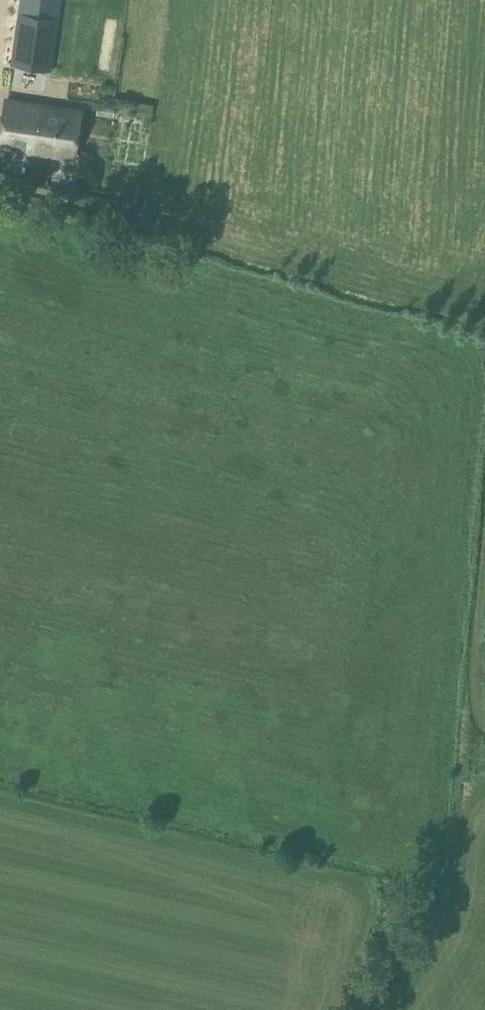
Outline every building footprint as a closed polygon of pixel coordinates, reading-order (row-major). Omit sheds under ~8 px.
[(14,47),(8,46),(6,65),(53,70),(62,0),(20,0),(14,47)] [(74,159),(81,111),(7,101),(0,148),(74,159)]
